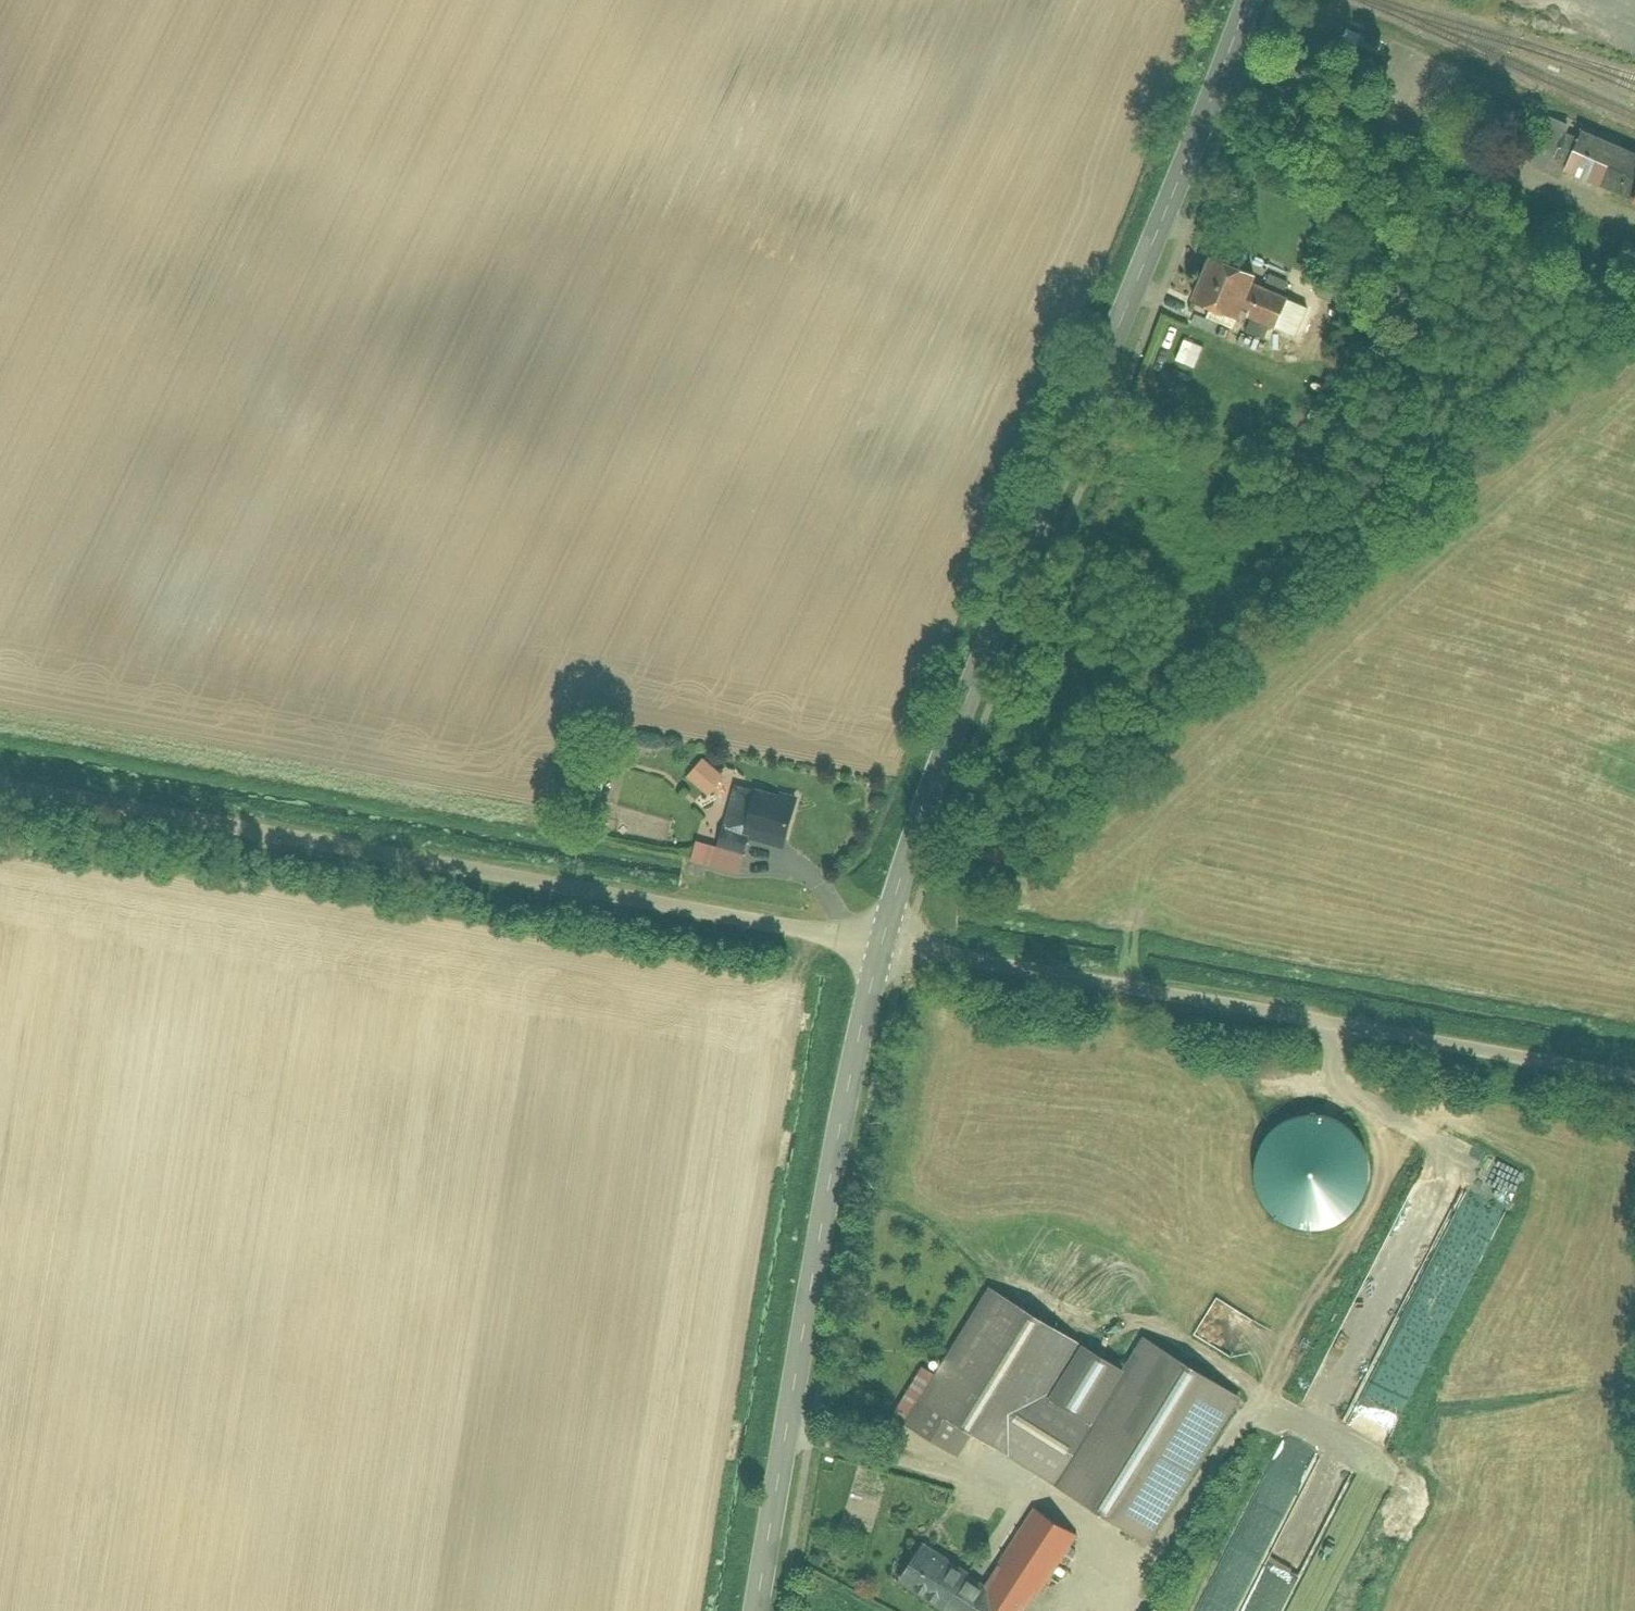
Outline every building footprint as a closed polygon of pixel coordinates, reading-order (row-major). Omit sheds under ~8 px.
[(1556,120),(1543,152),(1566,162),(1580,130),(1556,120)] [(1564,169),(1634,201),(1634,151),(1581,127),(1564,169)] [(1258,278),(1212,259),(1192,306),(1237,325),(1246,303),(1282,318),(1291,297),(1256,282),(1258,278)] [(716,839),(710,871),(746,877),(752,843),(793,851),(802,802),(738,790),(728,841),(716,839)] [(989,1297),(927,1406),(1164,1539),(1247,1391),(1151,1337),(1098,1430),(1052,1404),(1083,1350),(989,1297)] [(982,1577),(933,1540),(904,1579),(948,1610),(967,1610),(975,1601),(988,1610),(1014,1610),(1070,1535),(1034,1508),(982,1577)]
